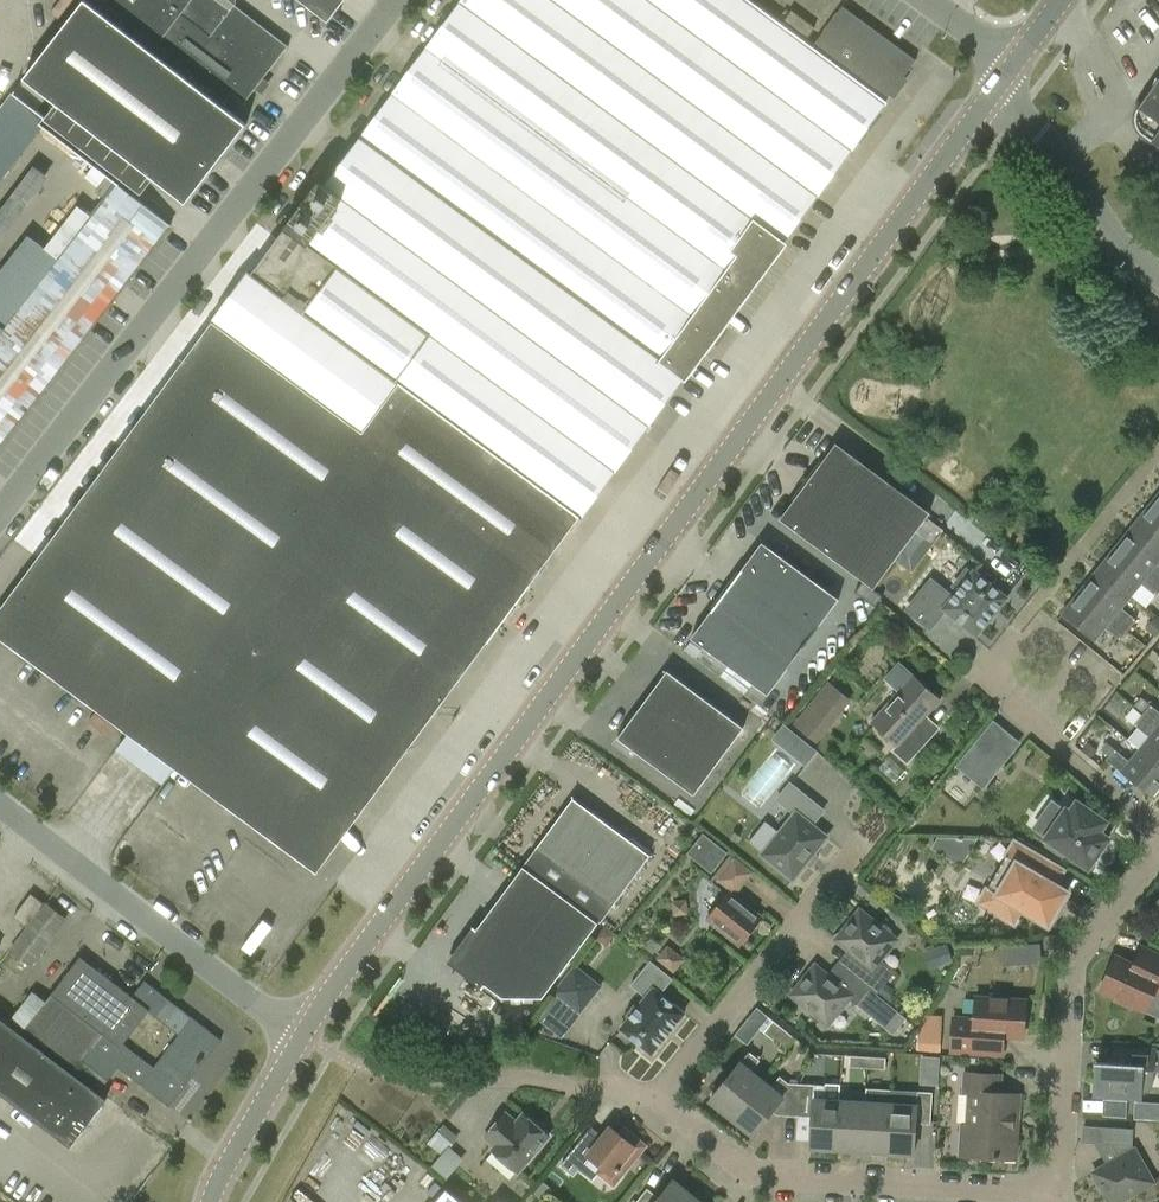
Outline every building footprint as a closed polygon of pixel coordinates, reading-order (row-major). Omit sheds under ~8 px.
[(24,78),(186,203),(192,196),(188,192),(192,186),(211,170),(212,170),(222,158),(221,157),(232,135),(236,129),(241,132),(247,124),(85,0),(24,78)] [(244,104),(288,46),(235,5),(231,10),(218,0),(109,0),(244,104)] [(784,240),(885,103),(812,48),(746,0),(466,0),(327,187),(320,182),(219,321),(364,428),(397,382),(580,517),(582,518),(580,516),(682,378),(686,381),(714,343),(717,345),(729,329),(726,327),(788,243),(784,240)] [(328,22),(345,0),(299,0),(328,22)] [(916,60),(843,6),(812,48),(885,103),(916,60)] [(806,42),(815,29),(792,13),(783,25),(806,42)] [(1139,107),(1136,114),(1136,122),(1139,129),(1144,135),(1158,145),(1158,79),(1139,107)] [(45,118),(14,95),(0,113),(0,176),(45,118)] [(46,173),(30,162),(0,202),(0,235),(46,173)] [(171,225),(117,183),(5,328),(0,324),(0,447),(171,225)] [(0,241),(0,263),(11,250),(0,241)] [(317,872),(580,517),(397,382),(364,428),(219,321),(215,318),(138,422),(0,610),(0,638),(317,872)] [(931,512),(836,442),(822,461),(817,457),(788,496),(794,500),(780,519),(874,589),(931,512)] [(1158,544),(1158,507),(1154,504),(1136,526),(1158,544)] [(1157,562),(1158,560),(1158,544),(1136,526),(1118,548),(1158,581),(1158,564),(1157,562)] [(762,542),(727,590),(804,647),(839,599),(762,542)] [(1118,548),(1100,570),(1131,595),(1141,582),(1157,596),(1158,594),(1158,581),(1118,548)] [(977,635),(1007,597),(974,571),(972,573),(967,569),(954,585),(959,589),(952,598),(931,581),(908,610),(930,628),(945,609),(977,635)] [(1131,595),(1100,570),(1082,593),(1129,630),(1137,621),(1121,607),(1131,595)] [(862,583),(855,592),(875,606),(882,597),(862,583)] [(768,695),(804,647),(727,590),(691,638),(768,695)] [(1121,640),(1129,630),(1082,593),(1064,615),(1095,639),(1105,627),(1121,640)] [(1158,633),(1158,622),(1156,619),(1147,630),(1156,636),(1158,633)] [(744,727),(668,671),(618,738),(694,794),(744,727)] [(898,746),(894,750),(908,763),(927,741),(915,729),(941,700),(913,675),(871,722),(898,746)] [(828,688),(798,725),(817,740),(840,711),(829,702),(835,694),(828,688)] [(1142,698),(1135,706),(1144,714),(1143,715),(1158,728),(1158,712),(1142,698)] [(1151,738),(1141,751),(1158,765),(1158,728),(1143,715),(1133,708),(1126,718),(1151,738)] [(786,727),(776,740),(806,764),(816,751),(786,727)] [(1090,759),(1097,751),(1083,739),(1076,747),(1090,759)] [(1002,764),(977,743),(965,758),(990,779),(1002,764)] [(1141,751),(1131,763),(1107,743),(1102,749),(1110,756),(1107,760),(1122,773),(1154,799),(1158,792),(1158,765),(1141,751)] [(763,855),(793,879),(805,864),(811,868),(820,857),(815,852),(827,837),(812,825),(824,810),(791,783),(778,799),(796,814),(763,855)] [(559,818),(538,847),(614,904),(650,855),(593,813),(596,809),(572,792),(555,815),(559,818)] [(1077,801),(1070,811),(1066,809),(1046,838),(1050,841),(1047,845),(1063,856),(1066,852),(1089,868),(1109,838),(1100,832),(1107,822),(1077,801)] [(726,852),(703,833),(687,852),(711,871),(726,852)] [(976,838),(938,837),(932,847),(960,864),(976,838)] [(614,904),(538,847),(524,866),(599,922),(614,904)] [(1025,848),(1002,886),(993,880),(979,902),(1015,923),(1023,909),(1049,925),(1068,892),(1055,884),(1063,870),(1025,848)] [(720,873),(741,887),(753,869),(732,855),(720,873)] [(543,998),(599,922),(524,866),(477,928),(474,926),(473,927),(448,962),(482,987),(483,988),(486,985),(503,998),(543,998)] [(762,918),(729,892),(708,918),(740,945),(762,918)] [(13,917),(26,927),(43,905),(30,895),(13,917)] [(11,951),(33,968),(68,920),(46,903),(11,951)] [(836,939),(848,949),(837,962),(846,969),(849,971),(870,988),(878,994),(893,975),(878,963),(893,944),(892,930),(885,925),(879,925),(862,912),(858,912),(836,939)] [(613,937),(604,930),(597,938),(607,946),(613,937)] [(953,962),(947,943),(923,952),(930,970),(953,962)] [(1003,946),(1004,965),(1019,964),(1018,945),(1003,946)] [(957,946),(957,954),(973,954),(973,946),(957,946)] [(1142,948),(1134,965),(1116,956),(1101,989),(1117,997),(1117,1001),(1129,1007),(1133,1004),(1146,1010),(1154,994),(1158,992),(1158,955),(1142,948)] [(132,998),(80,958),(46,1002),(34,992),(12,1019),(75,1070),(82,1061),(108,1081),(118,1068),(170,1108),(221,1041),(144,982),(132,998)] [(621,1028),(652,1054),(685,1013),(661,994),(673,979),(651,961),(631,985),(646,997),(638,1007),(634,1004),(625,1015),(629,1018),(621,1028)] [(846,969),(837,962),(827,975),(815,965),(794,992),(794,997),(810,1010),(811,1016),(818,1022),(832,1020),(849,999),(857,1004),(870,988),(849,971),(846,969)] [(582,1010),(603,984),(577,963),(556,989),(582,1010)] [(951,1051),(1003,1054),(1004,1036),(1024,1037),(1026,1001),(1009,1000),(1006,995),(994,995),(991,998),(976,997),(975,1016),(971,1019),(953,1018),(951,1051)] [(895,1033),(906,1019),(891,1006),(879,1020),(895,1033)] [(925,1012),(920,1049),(939,1051),(944,1014),(925,1012)] [(786,1050),(796,1038),(773,1020),(764,1032),(786,1050)] [(70,1146),(105,1101),(0,1021),(0,1092),(70,1146)] [(1156,1050),(1114,1048),(1113,1063),(1096,1062),(1094,1096),(1142,1098),(1142,1091),(1147,1089),(1153,1082),(1155,1071),(1158,1071),(1158,1050),(1156,1050)] [(710,1100),(733,1118),(763,1081),(751,1072),(760,1060),(749,1052),(710,1100)] [(851,1056),(850,1067),(868,1068),(868,1058),(851,1056)] [(919,1057),(919,1081),(937,1081),(938,1057),(919,1057)] [(868,1058),(868,1068),(885,1069),(886,1059),(868,1058)] [(966,1156),(1016,1160),(1018,1128),(1014,1128),(1014,1113),(1019,1113),(1020,1094),(1001,1093),(1002,1074),(965,1072),(964,1092),(970,1092),(968,1126),(962,1131),(960,1150),(966,1156)] [(771,1088),(763,1081),(733,1118),(754,1135),(773,1111),(777,1115),(798,1116),(801,1084),(789,1084),(780,1076),(771,1088)] [(837,1149),(840,1101),(824,1100),(825,1086),(801,1084),(798,1116),(812,1117),(811,1147),(837,1149)] [(917,1106),(891,1104),(888,1152),(914,1153),(916,1123),(931,1124),(933,1092),(918,1091),(917,1106)] [(1133,1118),(1158,1118),(1158,1101),(1134,1100),(1133,1118)] [(863,1150),(866,1103),(840,1101),(837,1149),(863,1150)] [(866,1103),(863,1150),(888,1152),(891,1104),(866,1103)] [(493,1150),(518,1172),(549,1136),(545,1133),(545,1129),(540,1124),(536,1125),(524,1114),(516,1123),(506,1114),(486,1137),(496,1146),(493,1150)] [(443,1157),(460,1138),(446,1126),(429,1145),(443,1157)] [(1134,1129),(1084,1126),(1083,1142),(1095,1143),(1107,1165),(1093,1172),(1110,1201),(1118,1201),(1152,1183),(1153,1182),(1152,1179),(1133,1145),(1134,1129)] [(599,1172),(614,1185),(645,1146),(625,1130),(621,1135),(611,1127),(603,1136),(592,1127),(572,1151),(584,1160),(588,1154),(603,1167),(599,1172)] [(553,1188),(544,1180),(535,1191),(544,1198),(553,1188)] [(695,1199),(673,1180),(656,1201),(692,1201),(695,1199)] [(446,1189),(436,1201),(461,1201),(446,1189)]
